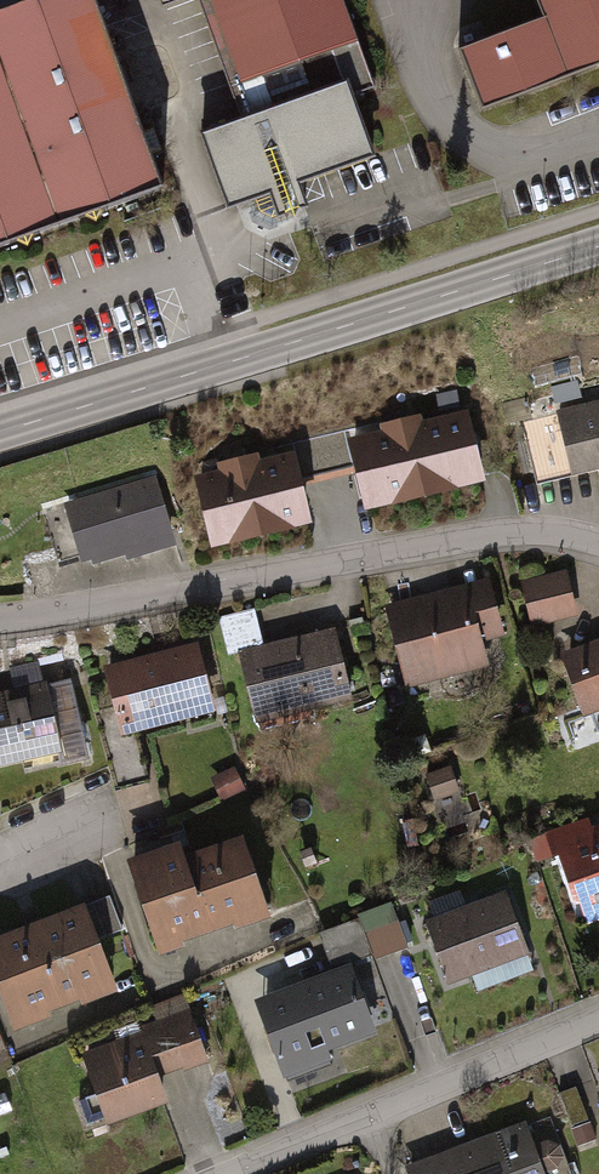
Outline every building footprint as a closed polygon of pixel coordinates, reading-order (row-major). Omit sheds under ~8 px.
[(157,188),(90,0),(28,0),(0,10),(0,243),(157,188)] [(28,0),(0,0),(0,10),(28,0)] [(340,81),(348,96),(369,89),(339,0),(194,0),(235,117),(340,81)] [(434,14),(478,120),(598,74),(598,0),(471,0),(434,14)] [(196,132),(224,208),(265,192),(274,214),(300,206),(294,182),(366,156),(348,96),(340,81),(235,117),(196,132)] [(550,412),(566,477),(598,469),(598,401),(550,412)] [(480,484),(462,412),(416,423),(414,416),(371,427),(373,433),(342,440),(360,513),(480,484)] [(306,528),(290,455),(252,463),(251,457),(209,466),(210,473),(187,478),(204,551),(306,528)] [(151,472),(57,500),(75,563),(86,560),(88,564),(119,555),(121,562),(173,547),(151,472)] [(560,571),(514,583),(526,629),(572,617),(560,571)] [(483,581),(379,609),(401,689),(488,666),(483,645),(499,641),(483,581)] [(231,654),(249,727),(347,703),(329,630),(231,654)] [(555,655),(580,720),(598,712),(598,639),(555,655)] [(190,643),(98,668),(117,736),(208,711),(190,643)] [(61,678),(34,685),(29,667),(2,674),(6,691),(0,693),(0,766),(13,763),(17,776),(81,761),(61,678)] [(424,772),(432,800),(458,792),(450,764),(424,772)] [(205,780),(214,801),(238,791),(229,769),(205,780)] [(532,842),(539,864),(554,859),(571,910),(575,908),(581,927),(598,921),(598,826),(584,831),(581,821),(538,835),(540,840),(532,842)] [(172,844),(116,863),(150,961),(178,951),(177,947),(226,930),(228,934),(264,921),(236,841),(178,861),(172,844)] [(417,925),(440,987),(523,958),(500,895),(417,925)] [(115,934),(101,899),(79,908),(93,942),(115,934)] [(363,917),(380,960),(411,948),(394,905),(363,917)] [(76,906),(0,936),(0,1018),(7,1036),(43,1022),(41,1018),(71,1006),(73,1010),(112,995),(76,906)] [(342,971),(251,1005),(279,1078),(322,1062),(319,1053),(366,1035),(342,971)] [(72,1057),(98,1127),(161,1105),(153,1083),(201,1066),(181,1012),(134,1029),(135,1034),(72,1057)] [(565,1124),(582,1118),(570,1087),(553,1093),(565,1124)] [(399,1164),(403,1173),(538,1173),(553,1168),(559,1158),(553,1145),(541,1140),(526,1146),(518,1123),(399,1164)]
